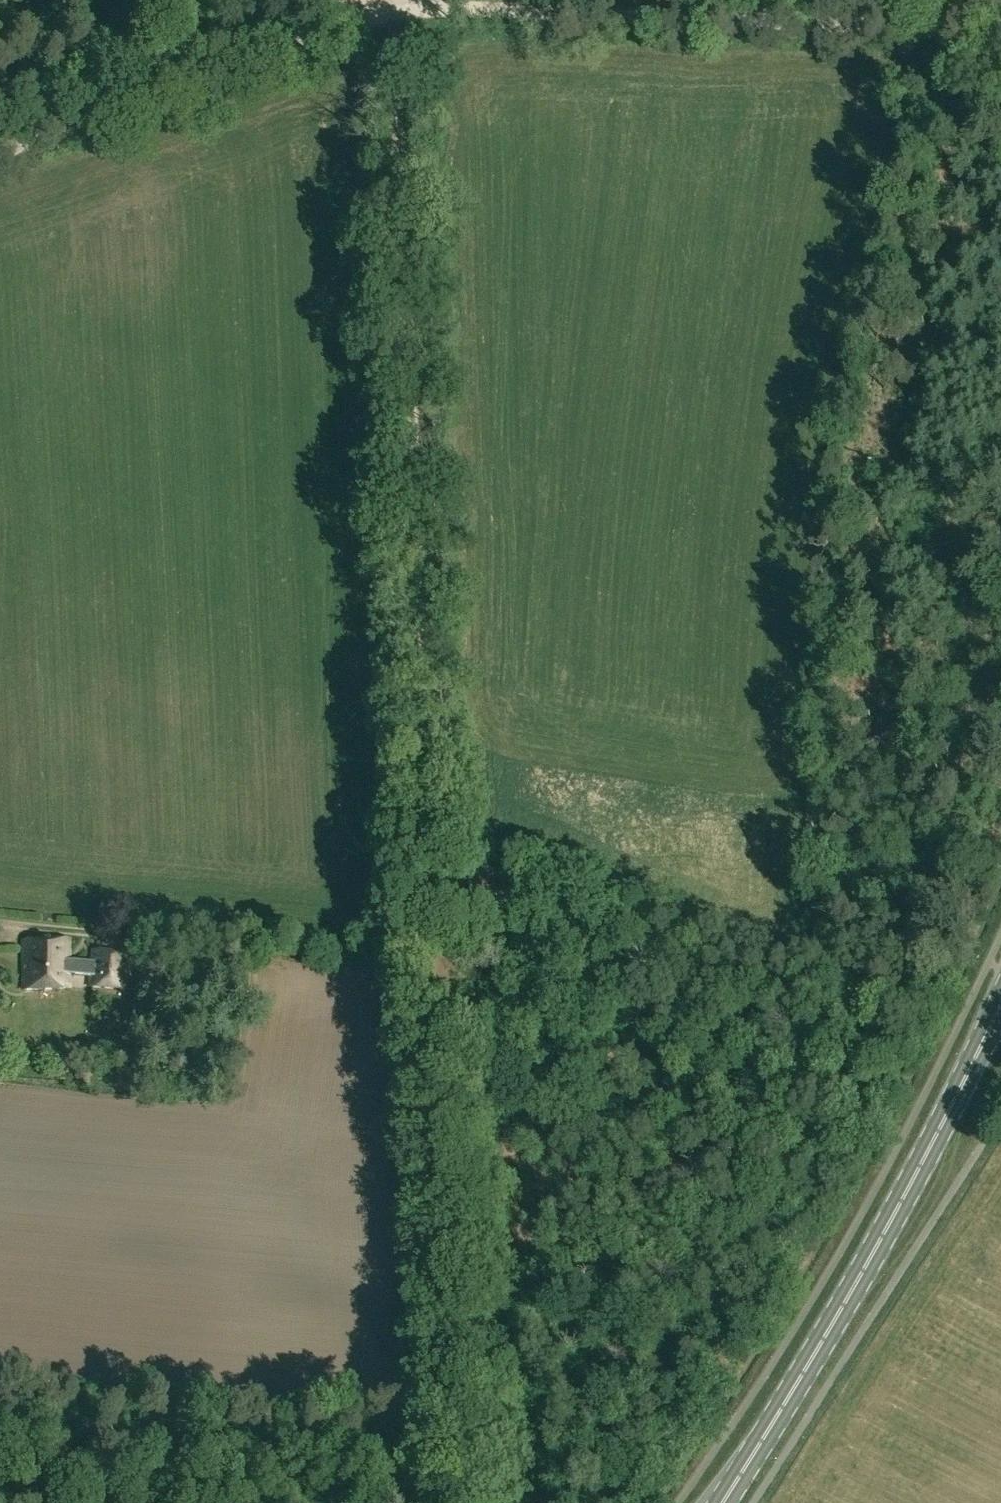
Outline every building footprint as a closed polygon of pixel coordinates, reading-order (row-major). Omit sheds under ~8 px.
[(71,976),(91,978),(90,988),(126,991),(129,955),(94,952),(93,964),(71,961),(71,943),(25,942),(24,991),(70,992),(71,976)]
